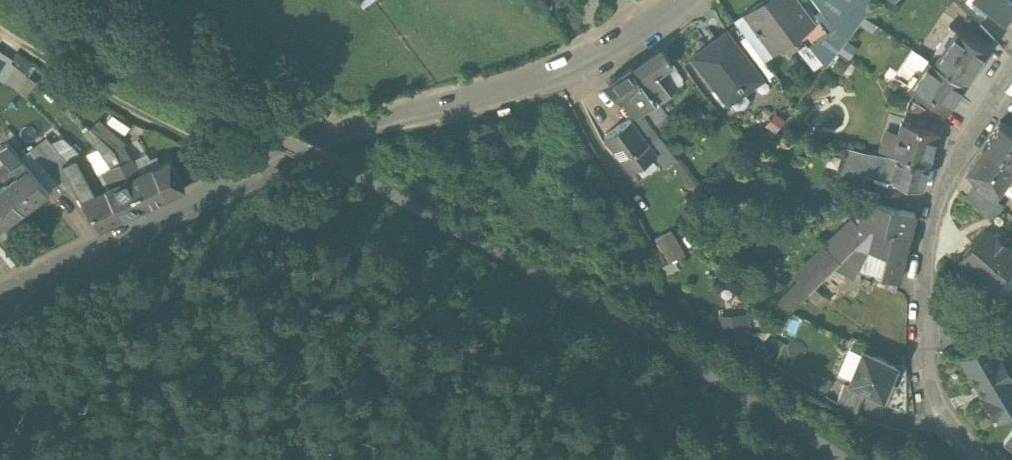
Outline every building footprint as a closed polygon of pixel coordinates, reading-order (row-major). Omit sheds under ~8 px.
[(772,56),(814,25),(796,0),(765,0),(743,16),(772,56)] [(834,31),(845,44),(878,0),(813,0),(834,31)] [(979,28),(990,15),(995,9),(984,0),(956,0),(954,2),(979,28)] [(990,15),(1004,26),(1011,16),(1011,0),(984,0),(995,9),(990,15)] [(796,54),(817,82),(845,44),(834,31),(805,53),(803,50),(796,54)] [(934,65),(966,86),(988,53),(956,32),(934,65)] [(693,63),(727,109),(744,96),(739,89),(757,76),(726,33),(714,42),(716,46),(693,63)] [(19,92),(26,78),(13,65),(14,63),(0,53),(0,82),(19,92)] [(650,99),(656,109),(657,109),(665,103),(658,93),(664,89),(657,79),(673,67),(663,53),(632,75),(650,99)] [(911,91),(947,115),(966,86),(934,65),(930,62),(911,91)] [(631,125),(632,126),(640,137),(651,130),(658,124),(650,113),(656,109),(650,99),(632,75),(611,90),(634,123),(631,125)] [(898,161),(929,170),(938,135),(900,124),(892,160),(898,161)] [(632,126),(606,145),(631,181),(657,162),(640,137),(632,126)] [(1011,166),(1011,134),(1000,126),(986,147),(1011,166)] [(134,147),(115,157),(122,170),(132,165),(130,161),(139,157),(134,147)] [(996,202),(1007,185),(1011,184),(1011,166),(986,147),(968,175),(980,182),(975,190),(996,202)] [(10,148),(0,156),(0,158),(19,183),(30,174),(10,148)] [(45,148),(30,160),(57,194),(64,203),(76,197),(63,170),(48,152),(45,148)] [(245,156),(233,150),(228,158),(240,165),(245,156)] [(857,189),(861,175),(866,156),(848,152),(840,184),(857,189)] [(861,175),(884,181),(891,183),(891,185),(903,189),(923,194),(929,170),(898,161),(892,160),(866,156),(861,175)] [(115,157),(105,162),(112,175),(122,170),(115,157)] [(106,199),(96,204),(76,164),(63,170),(76,197),(98,241),(122,229),(106,199)] [(154,176),(141,182),(132,165),(122,170),(145,218),(169,206),(154,176)] [(154,176),(169,206),(186,198),(171,167),(154,176)] [(145,218),(122,170),(112,175),(120,192),(106,199),(122,229),(145,218)] [(49,199),(30,174),(19,183),(4,195),(23,219),(49,199)] [(891,183),(884,181),(881,195),(900,200),(903,189),(891,185),(891,183)] [(975,190),(966,202),(994,225),(1006,208),(996,202),(975,190)] [(866,206),(902,214),(905,204),(861,192),(858,204),(866,206)] [(23,219),(4,195),(0,198),(0,236),(23,219)] [(874,233),(912,242),(917,218),(902,214),(866,206),(860,230),(874,233)] [(912,242),(874,233),(855,253),(889,261),(887,267),(884,267),(880,282),(901,287),(912,242)] [(963,265),(995,291),(1011,271),(1011,257),(986,236),(963,265)] [(655,248),(668,274),(688,263),(674,238),(655,248)] [(751,324),(721,326),(722,358),(753,357),(751,324)] [(993,347),(965,363),(985,397),(981,399),(996,425),(1011,416),(1011,417),(1011,379),(993,347)] [(864,359),(851,392),(883,405),(896,372),(864,359)]
